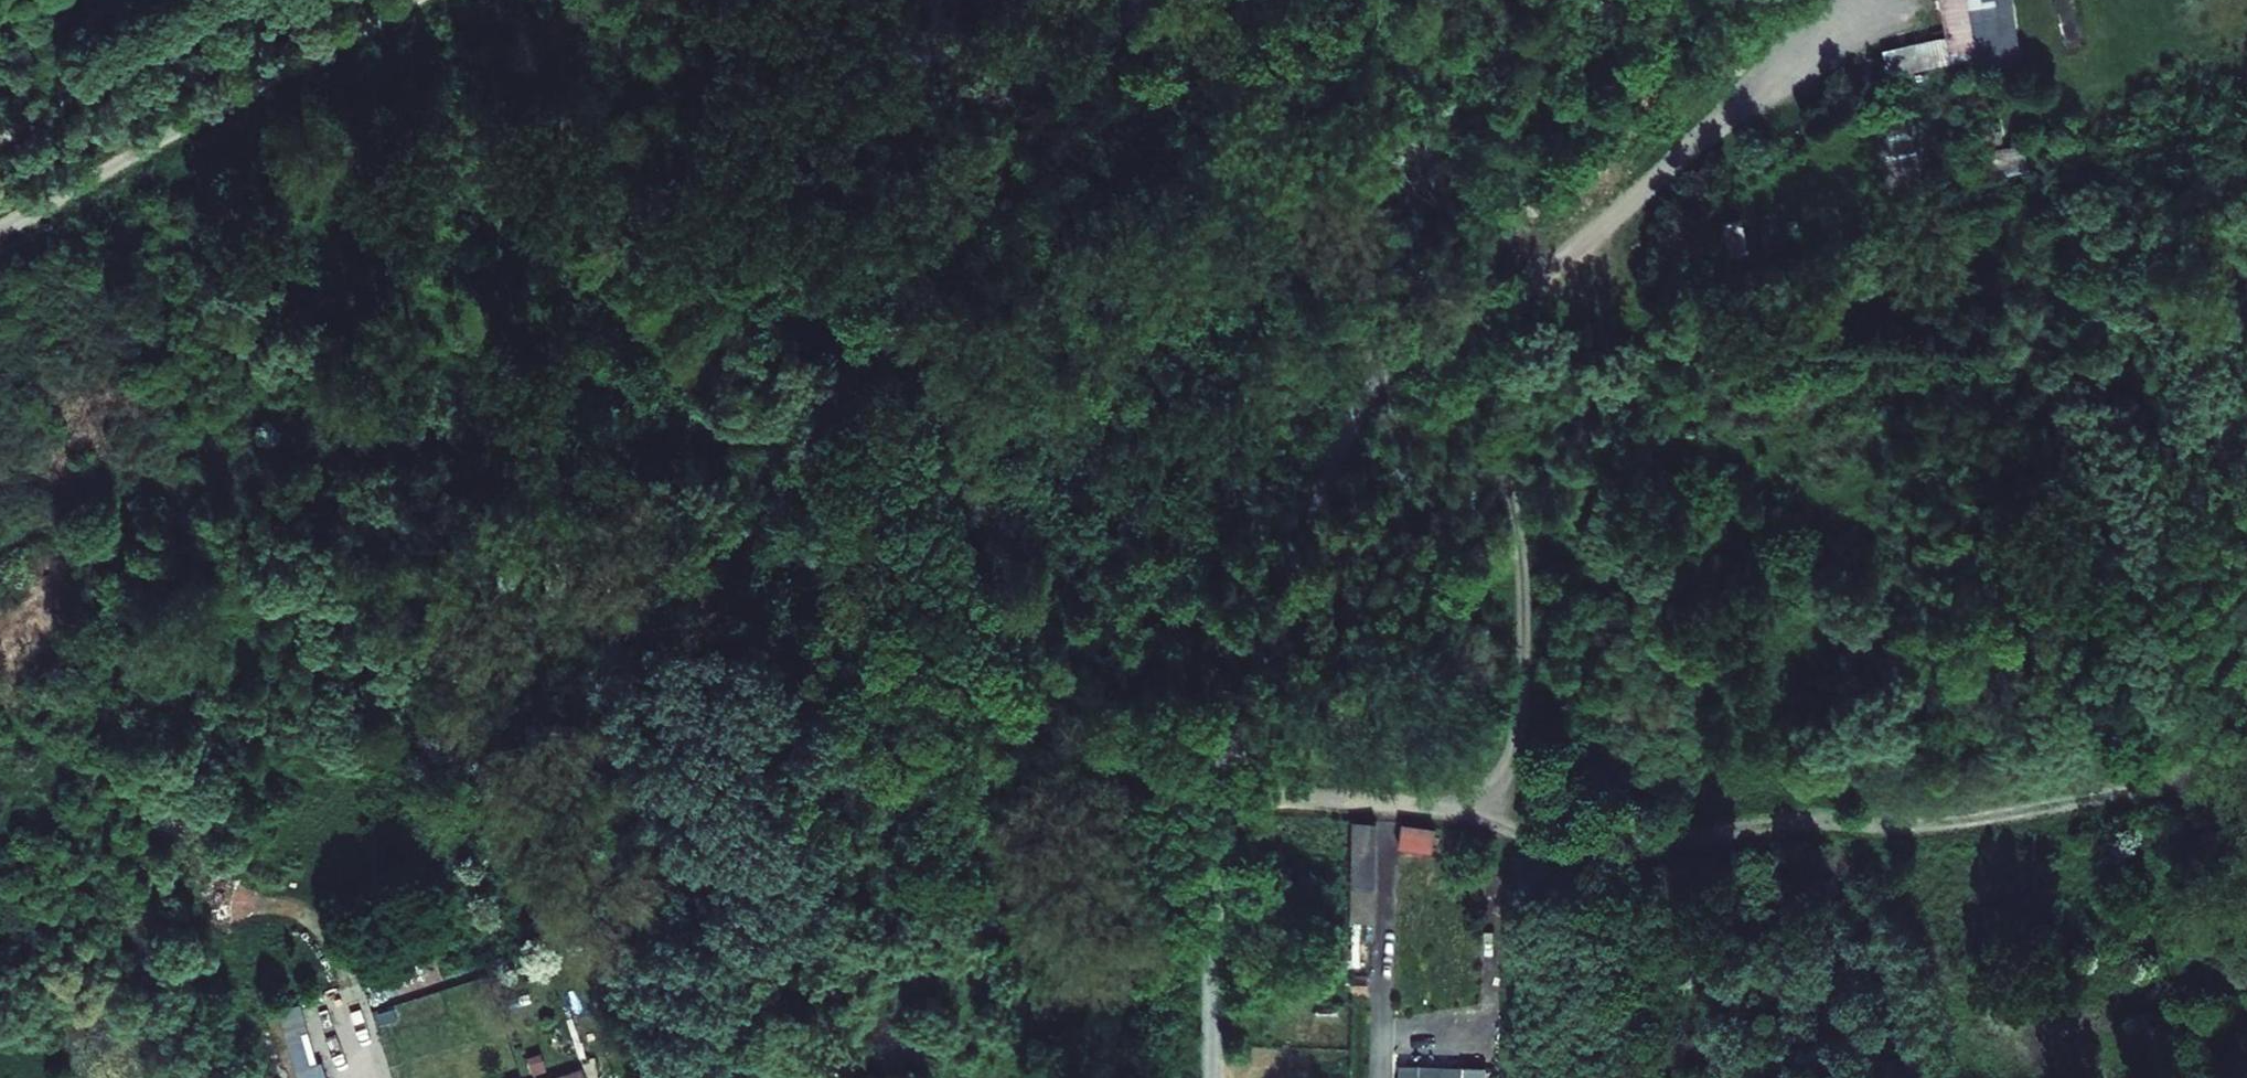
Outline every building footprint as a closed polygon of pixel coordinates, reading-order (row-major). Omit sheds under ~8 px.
[(1930,27),(1982,21),(1980,0),(1927,0),(1930,27)] [(2060,21),(2076,17),(2072,0),(2055,0),(2060,21)] [(2025,141),(1984,146),(1988,175),(2028,170),(2025,141)] [(1354,796),(1354,864),(1382,863),(1382,796),(1354,796)] [(1401,820),(1398,844),(1434,847),(1437,823),(1401,820)] [(279,1007),(288,1044),(312,1038),(302,1000),(279,1007)] [(293,1066),(297,1077),(326,1077),(320,1058),(293,1066)] [(1396,1077),(1474,1077),(1474,1060),(1397,1059),(1396,1077)] [(544,1077),(585,1077),(581,1066),(544,1077)]
